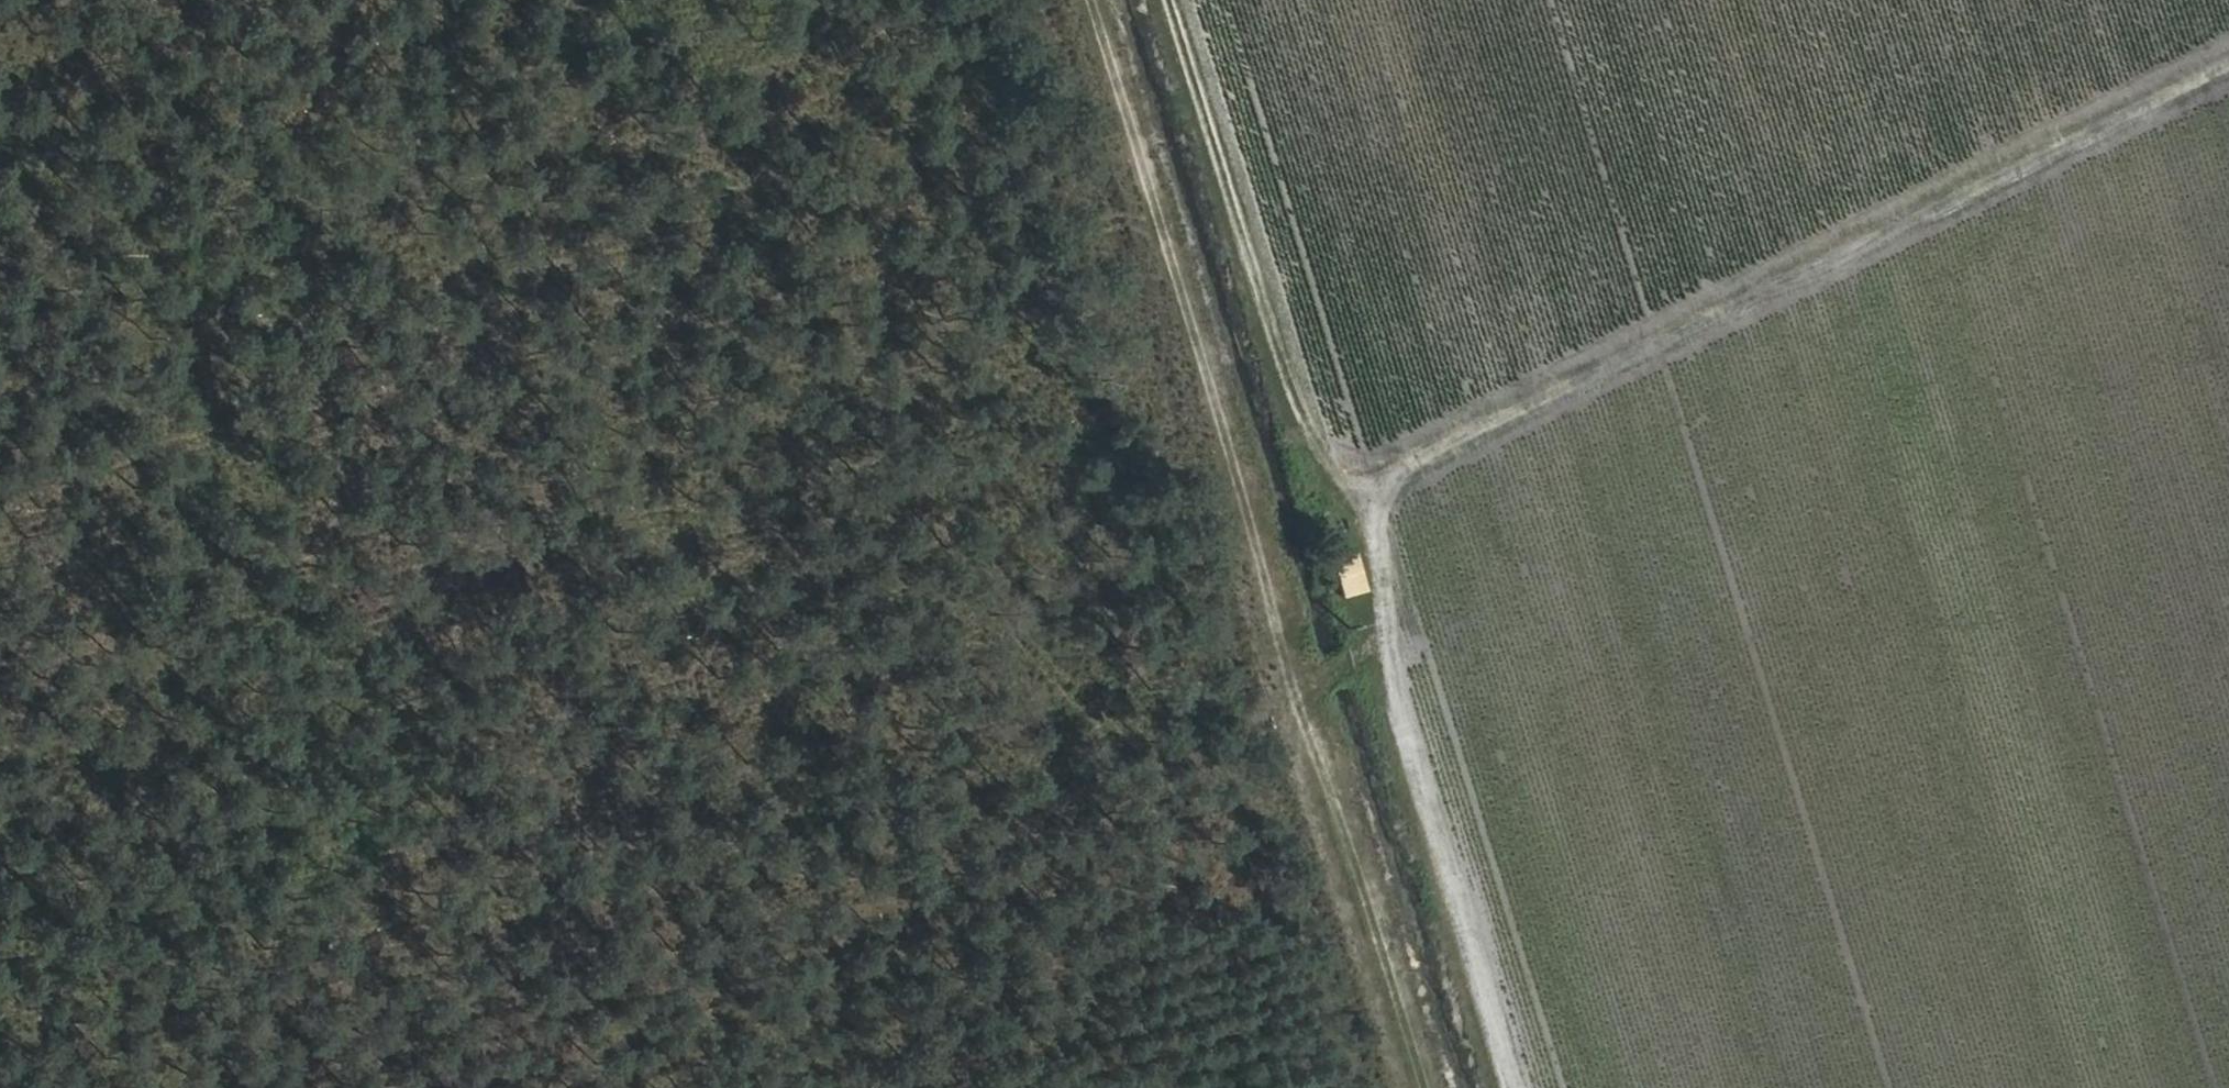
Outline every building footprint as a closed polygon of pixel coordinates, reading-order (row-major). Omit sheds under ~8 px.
[(1331,556),(1340,599),(1366,593),(1357,551),(1331,556)]
